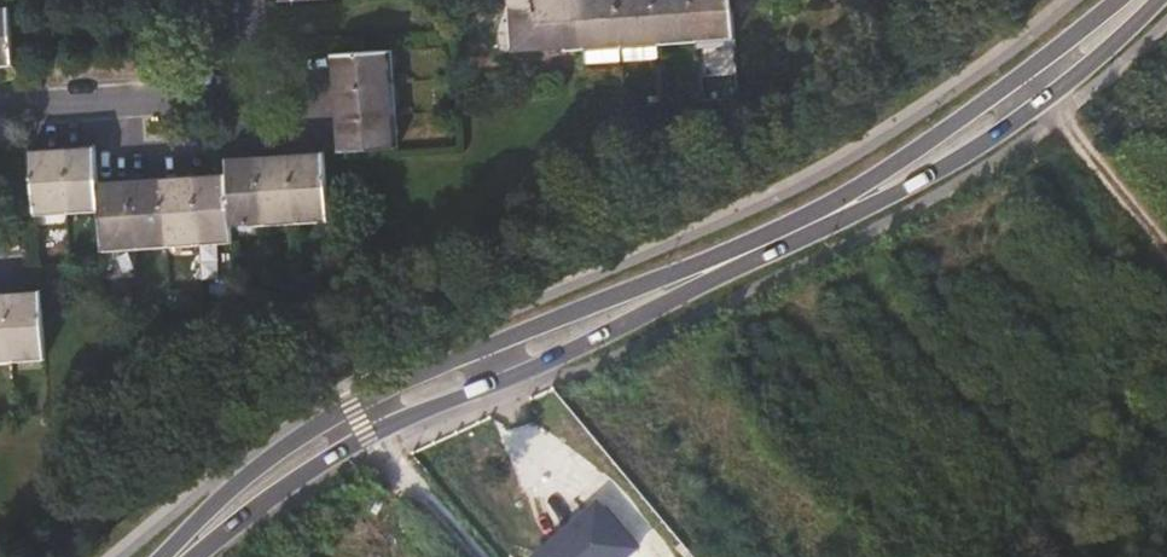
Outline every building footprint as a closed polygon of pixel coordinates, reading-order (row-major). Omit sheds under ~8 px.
[(512,49),(565,45),(580,45),(578,0),(509,0),(512,49)] [(580,45),(619,42),(616,0),(578,0),(580,45)] [(619,42),(658,40),(656,0),(616,0),(619,42)] [(658,40),(694,37),(692,0),(656,0),(658,40)] [(694,37),(732,35),(730,0),(692,0),(694,37)] [(11,61),(8,8),(0,8),(0,62),(11,61)] [(334,86),(388,83),(386,50),(332,54),(334,86)] [(388,83),(334,86),(336,117),(390,114),(388,83)] [(392,146),(390,114),(336,117),(338,150),(392,146)] [(61,149),(65,209),(97,206),(96,184),(93,147),(61,149)] [(65,209),(61,149),(30,152),(34,211),(65,209)] [(322,154),(290,156),(294,219),(326,217),(322,154)] [(290,156),(260,158),(264,221),(294,219),(290,156)] [(230,224),(264,221),(260,158),(226,160),(227,175),(230,224)] [(193,177),(197,240),(231,237),(230,224),(227,175),(193,177)] [(193,177),(162,180),(166,242),(197,240),(193,177)] [(162,180),(128,182),(133,245),(166,242),(162,180)] [(128,182),(96,184),(97,206),(100,247),(133,245),(128,182)] [(39,291),(7,294),(11,356),(44,353),(39,291)] [(7,294),(0,294),(0,357),(11,356),(7,294)] [(605,503),(578,527),(581,531),(556,551),(554,548),(545,556),(623,556),(640,541),(605,503)]
